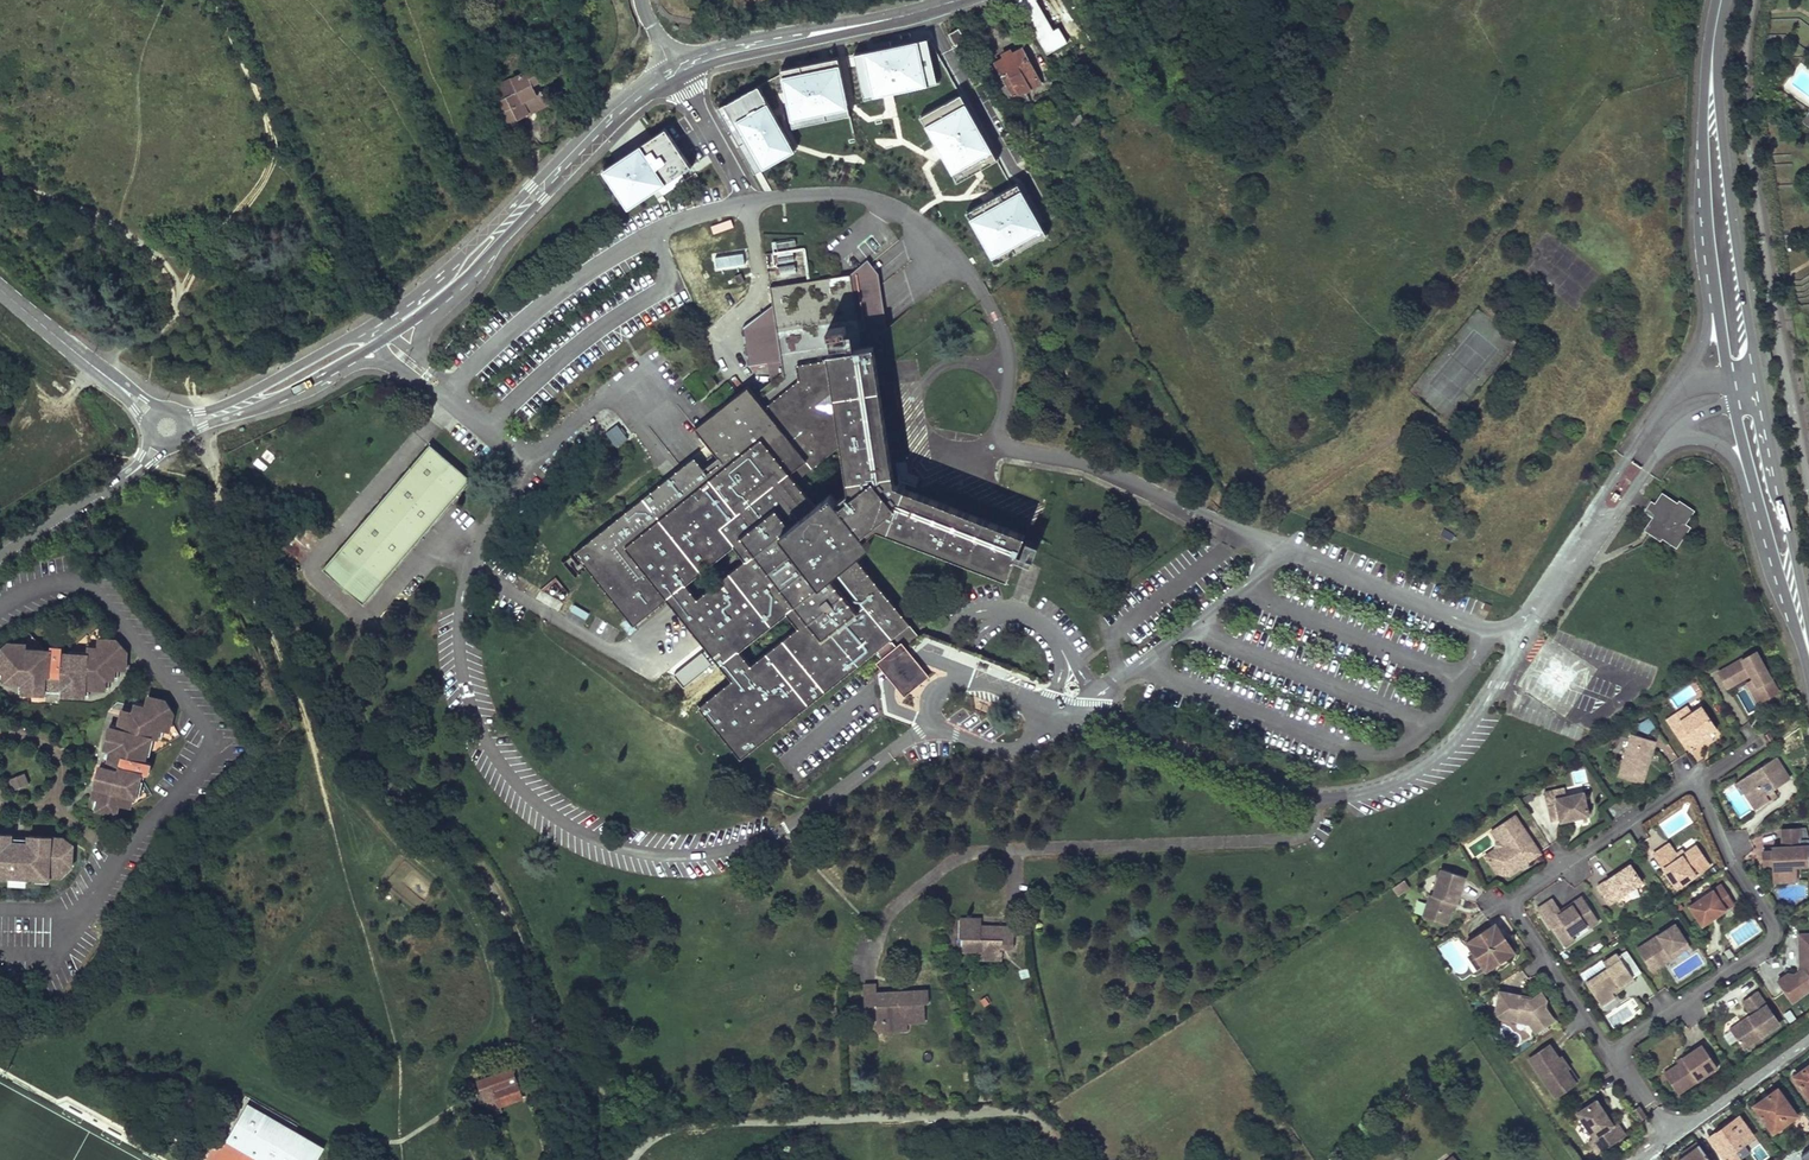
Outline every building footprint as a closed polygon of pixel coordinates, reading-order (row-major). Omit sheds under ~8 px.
[(1043,45),(1059,35),(1053,24),(1048,27),(1033,0),(1023,0),(1020,2),(1043,45)] [(954,42),(965,37),(959,27),(948,32),(954,42)] [(936,80),(927,35),(854,51),(863,95),(936,80)] [(996,60),(1014,94),(1040,81),(1020,46),(1012,51),(1010,48),(1002,52),(1004,55),(996,60)] [(849,111),(837,55),(781,67),(793,123),(849,111)] [(994,89),(1001,100),(1014,94),(996,60),(985,66),(995,87),(994,89)] [(498,102),(507,124),(530,115),(529,111),(549,102),(544,92),(538,95),(533,84),(540,81),(535,70),(498,86),(506,99),(498,102)] [(757,83),(718,106),(755,171),(794,148),(757,83)] [(920,113),(957,179),(996,157),(960,91),(920,113)] [(531,117),(552,108),(549,102),(529,111),(530,115),(531,117)] [(570,118),(583,117),(585,108),(569,109),(570,118)] [(1072,118),(1079,130),(1089,125),(1081,112),(1072,118)] [(667,127),(604,168),(629,206),(658,187),(692,164),(667,127)] [(1017,175),(1034,166),(1023,146),(1006,155),(1017,175)] [(658,187),(663,193),(696,171),(692,164),(658,187)] [(761,169),(754,172),(763,192),(770,188),(761,169)] [(1017,181),(966,209),(995,260),(1045,231),(1017,181)] [(714,232),(733,227),(731,220),(713,225),(714,232)] [(775,276),(809,269),(804,245),(797,247),(795,236),(768,242),(775,276)] [(743,248),(712,254),(715,270),(746,264),(743,248)] [(736,272),(738,279),(745,277),(742,269),(736,272)] [(730,676),(697,702),(738,753),(875,647),(889,635),(908,620),(855,551),(870,539),(865,533),(877,523),(1007,575),(1014,557),(1023,534),(1024,532),(894,479),(886,418),(898,408),(894,381),(881,383),(875,342),(863,343),(853,270),(771,282),(784,366),(754,389),(751,386),(699,426),(719,452),(703,463),(697,456),(642,498),(631,507),(628,503),(575,546),(632,618),(665,592),(730,676)] [(702,376),(709,385),(718,378),(711,369),(702,376)] [(426,370),(422,376),(428,380),(432,375),(426,370)] [(696,422),(699,426),(751,386),(749,382),(696,422)] [(604,433),(616,448),(629,437),(617,423),(604,433)] [(472,480),(432,444),(323,569),(346,589),(366,566),(384,582),(472,480)] [(640,494),(642,498),(697,456),(694,452),(640,494)] [(1620,495),(1616,492),(1610,500),(1615,503),(1620,495)] [(1679,504),(1664,492),(1649,514),(1654,517),(1645,530),(1661,542),(1663,539),(1678,549),(1692,528),(1687,524),(1696,511),(1681,501),(1679,504)] [(631,507),(642,498),(640,494),(628,503),(631,507)] [(1014,557),(1030,564),(1038,541),(1023,534),(1014,557)] [(366,566),(346,589),(364,604),(384,582),(366,566)] [(548,593),(564,601),(570,589),(554,581),(548,593)] [(619,626),(631,636),(638,627),(626,618),(619,626)] [(28,632),(15,644),(7,642),(0,650),(0,672),(4,672),(3,683),(23,684),(22,694),(45,696),(48,693),(48,687),(49,676),(60,676),(59,688),(59,694),(61,697),(84,698),(85,690),(105,691),(105,680),(113,680),(114,670),(125,671),(126,653),(115,640),(98,640),(97,649),(86,648),(86,655),(64,654),(64,652),(62,648),(61,647),(60,646),(58,645),(56,645),(53,645),(52,647),(50,648),(47,653),(28,632)] [(875,647),(879,653),(894,642),(889,635),(875,647)] [(927,673),(899,638),(894,642),(879,653),(874,657),(902,692),(927,673)] [(1755,652),(1718,672),(1726,687),(1750,673),(1751,676),(1753,679),(1764,699),(1777,692),(1755,652)] [(60,676),(49,676),(48,687),(59,688),(60,676)] [(1753,679),(1746,683),(1757,703),(1764,699),(1753,679)] [(163,702),(146,698),(143,708),(133,706),(131,714),(120,711),(115,731),(108,729),(102,750),(103,754),(110,756),(121,758),(118,769),(107,766),(101,764),(98,766),(90,799),(97,801),(95,811),(114,817),(117,806),(128,809),(131,798),(134,799),(139,778),(147,775),(148,773),(149,770),(148,767),(147,764),(143,760),(149,739),(156,741),(159,731),(167,733),(172,715),(163,702)] [(1675,714),(1666,720),(1683,746),(1692,740),(1694,743),(1700,739),(1698,737),(1701,735),(1703,733),(1705,736),(1716,728),(1701,706),(1690,713),(1679,721),(1675,714)] [(1686,707),(1675,714),(1679,721),(1690,713),(1686,707)] [(1650,718),(1638,722),(1643,733),(1655,729),(1650,718)] [(1768,732),(1763,736),(1769,745),(1774,742),(1768,732)] [(1646,759),(1649,760),(1655,741),(1631,734),(1618,777),(1642,784),(1647,766),(1644,765),(1645,762),(1646,759)] [(121,758),(110,756),(107,766),(118,769),(121,758)] [(1775,757),(1740,779),(1747,790),(1744,792),(1755,809),(1769,800),(1765,794),(1769,792),(1772,790),(1789,779),(1775,757)] [(15,787),(29,783),(25,771),(11,776),(15,787)] [(1564,788),(1554,790),(1556,798),(1566,796),(1564,788)] [(1554,790),(1543,793),(1550,821),(1559,819),(1560,822),(1567,820),(1588,816),(1583,792),(1566,796),(1556,798),(1554,790)] [(1765,794),(1769,800),(1776,796),(1772,790),(1769,792),(1765,794)] [(1540,853),(1515,815),(1494,829),(1504,844),(1503,852),(1488,861),(1496,873),(1509,876),(1520,868),(1518,865),(1521,863),(1525,860),(1526,862),(1540,853)] [(1494,849),(1485,856),(1488,861),(1503,852),(1504,844),(1494,829),(1491,831),(1496,839),(1494,849)] [(1798,829),(1781,830),(1782,847),(1798,846),(1798,829)] [(8,879),(9,880),(9,882),(10,884),(12,885),(15,886),(18,887),(21,886),(22,884),(23,882),(25,879),(47,881),(48,878),(58,878),(59,867),(70,868),(72,847),(60,846),(61,839),(28,837),(25,840),(25,845),(24,857),(13,856),(14,844),(14,839),(12,836),(0,835),(0,878),(8,879)] [(1668,843),(1663,847),(1673,861),(1674,861),(1681,860),(1686,857),(1684,853),(1682,850),(1679,852),(1676,854),(1668,843)] [(25,845),(14,844),(13,856),(24,857),(25,845)] [(1663,847),(1653,854),(1676,888),(1710,865),(1696,845),(1684,853),(1686,857),(1681,860),(1674,861),(1673,861),(1663,847)] [(1767,851),(1767,858),(1767,865),(1773,865),(1773,870),(1795,869),(1795,866),(1808,865),(1808,858),(1808,845),(1798,846),(1782,847),(1772,847),(1772,851),(1767,851)] [(1608,879),(1597,886),(1609,904),(1642,882),(1629,864),(1608,879)] [(1429,895),(1422,917),(1446,925),(1452,906),(1453,903),(1456,904),(1465,877),(1441,869),(1432,896),(1429,895)] [(1773,870),(1773,881),(1796,880),(1795,869),(1773,870)] [(1721,884),(1689,906),(1702,925),(1714,917),(1734,904),(1721,884)] [(1401,885),(1394,889),(1398,895),(1405,890),(1401,885)] [(1552,898),(1536,909),(1549,928),(1551,926),(1558,937),(1567,930),(1571,935),(1586,925),(1588,928),(1598,921),(1581,896),(1571,903),(1572,905),(1569,907),(1567,913),(1564,913),(1561,912),(1560,910),(1552,898)] [(1417,900),(1414,912),(1422,914),(1425,902),(1417,900)] [(1571,903),(1560,910),(1561,912),(1564,913),(1567,913),(1569,907),(1572,905),(1571,903)] [(989,933),(982,932),(983,927),(983,919),(962,919),(961,939),(965,940),(965,949),(985,949),(991,956),(1003,956),(1003,949),(1015,949),(1015,927),(989,927),(989,933)] [(1495,924),(1486,930),(1492,939),(1500,933),(1495,924)] [(1674,924),(1636,949),(1651,972),(1660,966),(1658,963),(1661,962),(1662,961),(1663,957),(1686,941),(1674,924)] [(1473,944),(1472,951),(1482,967),(1486,964),(1494,965),(1505,958),(1508,944),(1500,933),(1492,939),(1486,930),(1483,932),(1475,937),(1478,941),(1473,944)] [(1567,930),(1558,937),(1565,946),(1574,940),(1571,935),(1567,930)] [(1799,934),(1799,946),(1808,946),(1808,934),(1799,934)] [(1466,943),(1472,951),(1473,944),(1478,941),(1475,937),(1466,943)] [(1658,963),(1660,966),(1690,946),(1686,941),(1663,957),(1662,961),(1661,962),(1658,963)] [(1514,952),(1508,944),(1505,958),(1514,952)] [(1780,984),(1792,1002),(1808,987),(1808,946),(1799,946),(1799,963),(1804,969),(1802,971),(1799,973),(1798,971),(1790,977),(1780,984)] [(1003,956),(991,956),(985,949),(965,949),(965,952),(985,953),(984,959),(1003,960),(1003,956)] [(1607,968),(1585,982),(1599,1004),(1613,995),(1610,991),(1616,988),(1621,984),(1622,987),(1634,980),(1617,953),(1603,962),(1607,968)] [(1788,973),(1777,981),(1780,984),(1790,977),(1788,973)] [(930,1003),(929,990),(900,992),(900,995),(878,996),(877,984),(865,985),(866,1006),(877,1005),(879,1031),(888,1030),(897,1019),(926,1018),(926,1004),(930,1003)] [(1610,991),(1613,995),(1622,987),(1621,984),(1616,988),(1610,991)] [(1503,990),(1499,993),(1495,1012),(1497,1016),(1517,1022),(1519,1015),(1524,1017),(1530,1025),(1533,1023),(1538,1031),(1554,1020),(1545,1007),(1546,1000),(1541,992),(1537,995),(1531,999),(1522,998),(1522,994),(1503,990)] [(1759,990),(1742,1002),(1750,1014),(1748,1016),(1732,1027),(1748,1049),(1784,1024),(1759,990)] [(926,1018),(897,1019),(888,1030),(909,1029),(908,1022),(926,1021),(926,1018)] [(1549,1045),(1529,1059),(1550,1090),(1560,1083),(1565,1090),(1578,1081),(1569,1068),(1566,1070),(1560,1061),(1549,1045)] [(1667,1082),(1676,1095),(1715,1069),(1700,1046),(1680,1059),(1682,1061),(1679,1063),(1677,1065),(1668,1070),(1674,1078),(1667,1082)] [(1808,1095),(1808,1065),(1794,1075),(1808,1095)] [(482,1096),(488,1113),(499,1109),(497,1105),(520,1096),(510,1068),(476,1080),(482,1096)] [(1668,1070),(1662,1074),(1667,1082),(1674,1078),(1668,1070)] [(1560,1083),(1550,1090),(1555,1097),(1565,1090),(1560,1083)] [(1754,1103),(1774,1130),(1798,1112),(1778,1086),(1765,1095),(1754,1103)] [(1596,1100),(1576,1113),(1593,1138),(1588,1141),(1597,1154),(1613,1143),(1605,1131),(1613,1126),(1605,1113),(1596,1100)] [(1640,1105),(1634,1109),(1641,1119),(1647,1116),(1640,1105)] [(203,1159),(316,1159),(322,1149),(245,1106),(241,1114),(220,1151),(211,1146),(203,1159)] [(1715,1130),(1730,1151),(1753,1135),(1738,1113),(1727,1122),(1715,1130)] [(1625,1136),(1617,1123),(1613,1126),(1605,1131),(1613,1143),(1625,1136)] [(1697,1143),(1687,1151),(1685,1148),(1681,1152),(1683,1154),(1677,1159),(1678,1159),(1709,1159),(1697,1143)] [(1804,1159),(1808,1159),(1808,1148),(1800,1155),(1804,1159)]
